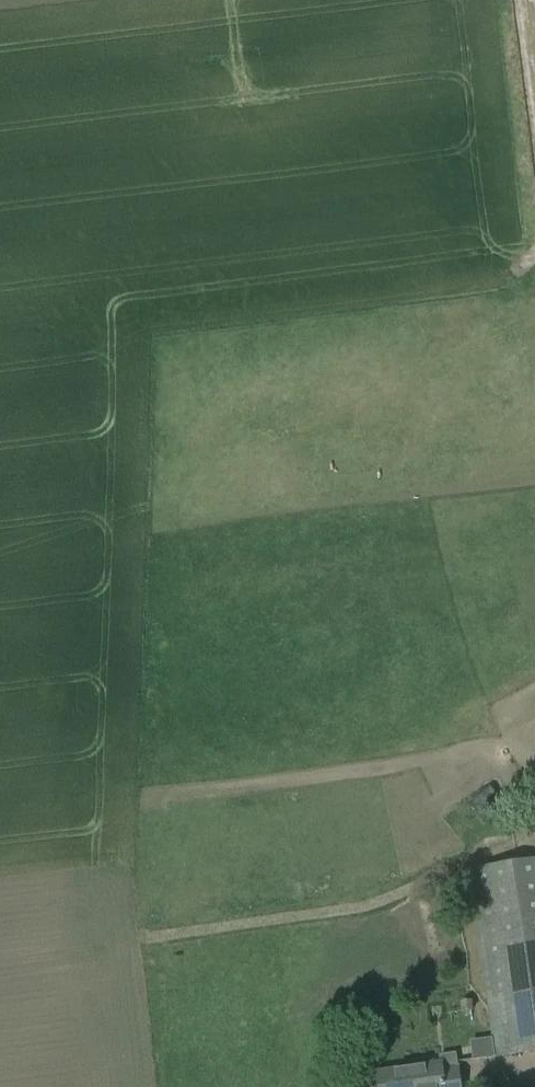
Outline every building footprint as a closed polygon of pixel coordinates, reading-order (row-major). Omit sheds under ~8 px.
[(494,1059),(534,1053),(534,860),(468,870),(494,1059)] [(377,1073),(379,1086),(461,1086),(456,1053),(441,1055),(442,1062),(377,1073)]
